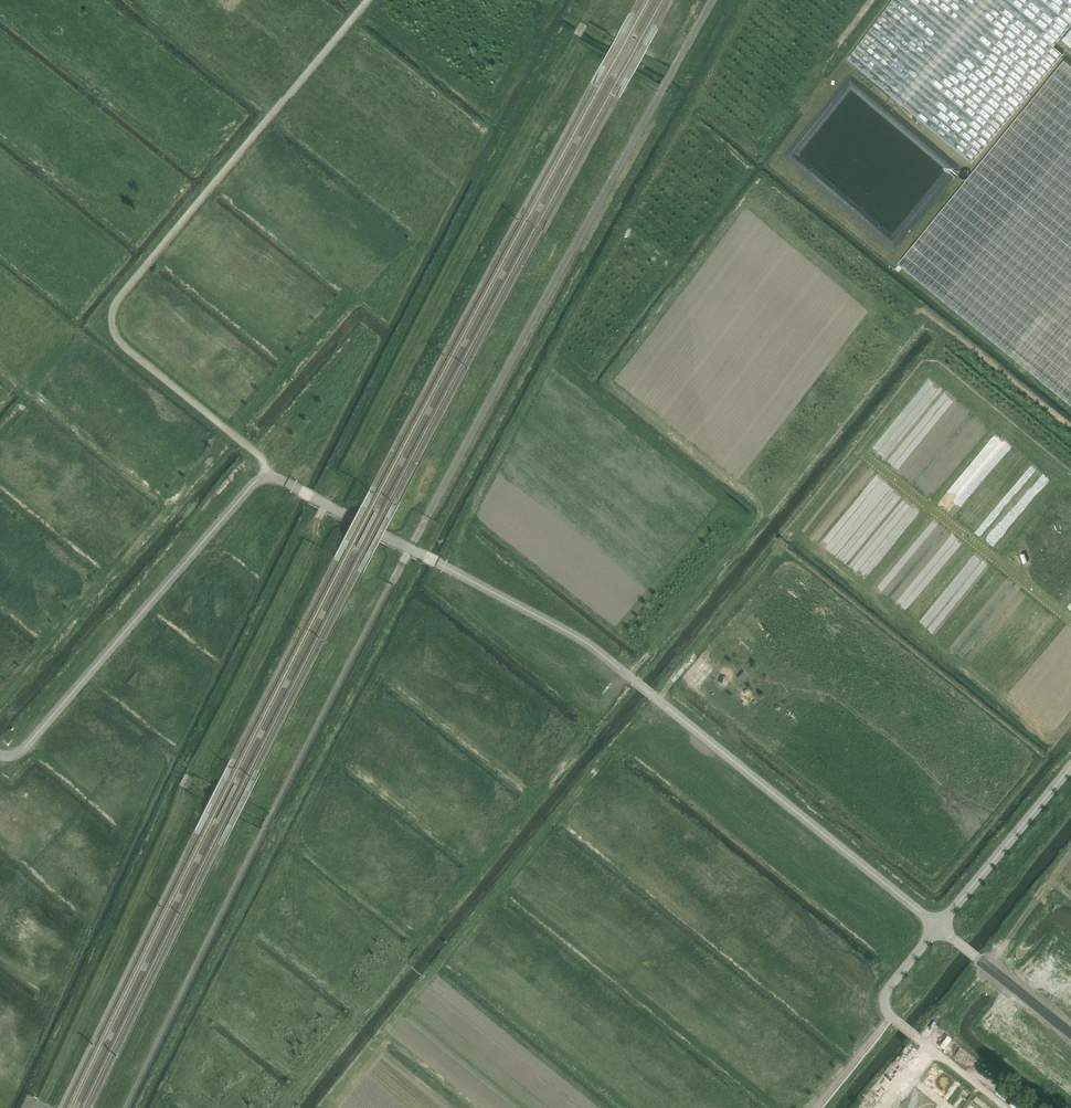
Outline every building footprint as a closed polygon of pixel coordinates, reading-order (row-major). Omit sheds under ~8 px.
[(1070,28),(1070,0),(892,0),(847,59),(971,163),(1059,59),(1063,56),(1054,49),(1070,28)] [(1062,41),(1070,49),(1070,30),(1062,41)] [(1064,61),(897,264),(1070,406),(1070,67),(1064,61)] [(910,1040),(866,1096),(879,1107),(923,1050),(910,1040)] [(935,1062),(898,1107),(991,1107),(935,1062)]
